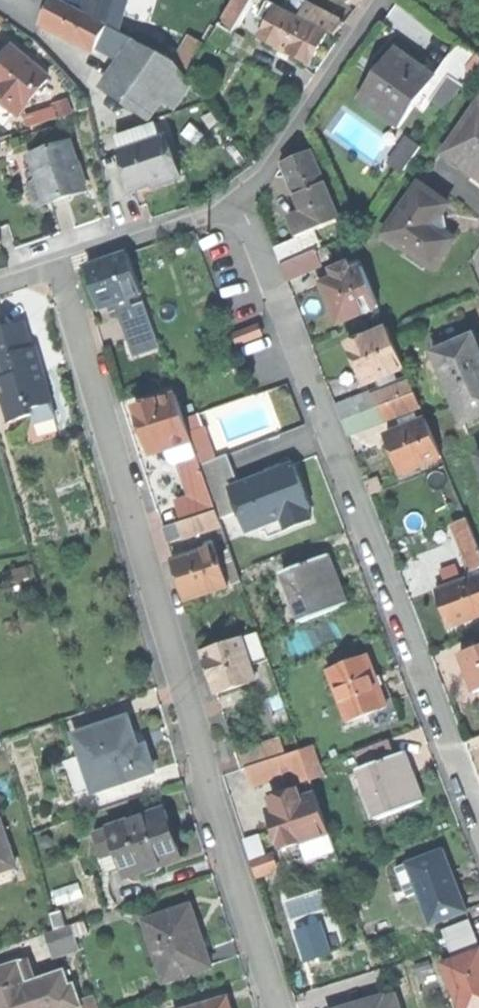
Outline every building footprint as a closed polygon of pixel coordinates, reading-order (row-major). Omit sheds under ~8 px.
[(109,26),(61,0),(55,0),(48,12),(43,22),(96,51),(100,42),(109,26)] [(118,29),(126,5),(127,0),(87,0),(84,10),(118,29)] [(235,34),(254,0),(235,0),(221,25),(235,34)] [(258,17),(271,23),(279,7),(266,0),(258,17)] [(301,14),(313,21),(320,8),(308,2),(301,14)] [(140,9),(126,5),(118,29),(132,37),(140,9)] [(263,38),(312,63),(320,46),(328,32),(279,7),(271,23),(263,38)] [(331,14),(320,8),(313,21),(324,27),(331,14)] [(344,21),(331,14),(324,27),(337,34),(344,21)] [(245,39),(235,34),(221,25),(213,39),(221,44),(237,53),(245,39)] [(135,40),(109,26),(100,42),(125,54),(135,40)] [(24,40),(28,35),(23,31),(20,36),(24,40)] [(215,53),(221,44),(213,39),(208,48),(215,53)] [(125,54),(103,87),(133,107),(135,103),(136,103),(145,110),(149,121),(162,102),(174,110),(192,84),(174,61),(135,40),(125,54)] [(436,76),(423,94),(428,97),(422,105),(428,109),(451,76),(466,87),(478,68),(478,55),(461,42),(436,76)] [(14,48),(3,61),(0,65),(0,98),(12,108),(20,114),(50,78),(14,48)] [(360,98),(400,126),(423,94),(436,76),(396,48),(381,68),(375,64),(372,68),(369,73),(375,77),(360,98)] [(12,108),(0,98),(0,117),(3,119),(12,108)] [(139,112),(145,110),(136,103),(133,107),(139,112)] [(445,154),(473,173),(476,169),(478,172),(478,105),(445,154)] [(158,124),(149,126),(154,141),(163,138),(158,124)] [(116,137),(121,152),(154,141),(149,126),(116,137)] [(154,141),(121,152),(134,190),(163,181),(164,184),(181,178),(168,136),(163,138),(154,141)] [(394,156),(409,166),(422,147),(407,137),(394,156)] [(28,185),(32,184),(41,181),(36,165),(56,159),(52,149),(56,148),(55,143),(19,155),(28,185)] [(32,184),(38,206),(62,199),(87,191),(72,143),(56,148),(52,149),(56,159),(36,165),(41,181),(32,184)] [(284,166),(303,212),(331,201),(312,155),(296,161),(284,166)] [(476,169),(473,173),(470,177),(478,183),(478,172),(476,169)] [(149,189),(164,184),(163,181),(134,190),(135,193),(149,189)] [(419,185),(386,235),(436,268),(446,253),(455,240),(445,232),(441,217),(449,206),(419,185)] [(340,223),(331,201),(303,212),(304,216),(306,216),(312,230),(293,238),(295,242),(313,234),(340,223)] [(287,223),(293,238),(312,230),(306,216),(304,216),(287,223)] [(276,249),(282,265),(320,250),(313,234),(295,242),(276,249)] [(282,265),(289,281),(344,258),(338,243),(320,250),(282,265)] [(95,288),(101,307),(115,302),(129,297),(141,293),(128,253),(88,266),(95,288)] [(321,279),(324,285),(364,269),(361,262),(321,279)] [(333,305),(341,325),(380,308),(364,269),(324,285),(333,305)] [(156,337),(141,293),(129,297),(132,307),(119,312),(130,346),(156,337)] [(115,302),(119,312),(132,307),(129,297),(115,302)] [(2,380),(0,380),(0,393),(9,423),(33,416),(36,423),(57,417),(46,379),(43,380),(38,363),(41,362),(37,347),(32,348),(25,324),(4,330),(0,318),(0,372),(2,380)] [(237,335),(241,346),(264,337),(260,326),(237,335)] [(358,367),(365,385),(373,382),(388,376),(405,370),(390,331),(349,347),(358,367)] [(462,419),(478,412),(478,357),(469,333),(433,348),(462,419)] [(159,346),(156,337),(130,346),(133,355),(159,346)] [(390,382),(388,376),(373,382),(376,387),(390,382)] [(373,395),(378,409),(381,408),(416,395),(410,381),(373,395)] [(149,446),(152,454),(165,449),(191,440),(189,435),(175,395),(136,409),(141,422),(149,446)] [(336,406),(342,423),(370,412),(364,395),(336,406)] [(416,395),(381,408),(386,421),(421,408),(416,395)] [(342,423),(348,439),(387,424),(386,421),(381,408),(378,409),(370,412),(342,423)] [(396,429),(398,434),(417,426),(415,421),(396,429)] [(143,448),(149,446),(141,422),(135,425),(139,437),(143,448)] [(396,459),(403,475),(443,458),(428,422),(417,426),(398,434),(388,438),(396,459)] [(203,430),(189,435),(191,440),(197,459),(200,466),(214,462),(203,430)] [(197,459),(191,440),(165,449),(172,468),(180,465),(197,459)] [(200,466),(197,459),(180,465),(185,480),(202,474),(200,466)] [(231,480),(244,531),(283,521),(285,528),(316,520),(300,461),(231,480)] [(177,503),(183,521),(215,510),(202,474),(185,480),(191,498),(177,503)] [(366,486),(370,496),(381,492),(377,482),(366,486)] [(184,537),(220,525),(215,510),(183,521),(179,522),(184,537)] [(478,570),(478,543),(469,519),(455,525),(469,558),(465,560),(470,573),(478,570)] [(169,543),(184,537),(179,522),(164,528),(169,543)] [(181,583),(186,600),(227,586),(215,549),(174,562),(181,583)] [(231,585),(241,582),(232,554),(222,558),(231,585)] [(285,573),(304,621),(348,604),(340,582),(330,556),(285,573)] [(452,628),(478,618),(478,577),(438,593),(445,611),(452,628)] [(259,633),(242,639),(251,666),(268,661),(259,633)] [(211,673),(218,694),(256,681),(251,666),(242,639),(204,651),(211,673)] [(476,693),(478,692),(478,650),(462,656),(470,676),(476,693)] [(329,671),(349,723),(389,708),(379,684),(368,656),(329,671)] [(128,720),(77,737),(83,757),(95,791),(155,771),(147,748),(139,750),(134,737),(128,720)] [(242,771),(247,769),(287,756),(282,739),(237,754),(242,771)] [(357,753),(363,769),(397,756),(390,740),(357,753)] [(247,769),(253,788),(292,776),(295,786),(310,781),(301,751),(287,756),(247,769)] [(360,770),(379,818),(425,800),(415,773),(407,752),(397,756),(363,769),(360,770)] [(76,797),(95,791),(83,757),(65,763),(76,797)] [(279,797),(282,808),(301,802),(297,791),(279,797)] [(275,831),(282,850),(328,834),(316,797),(301,802),(282,808),(269,812),(275,831)] [(117,867),(121,879),(178,861),(169,834),(163,813),(106,831),(117,867)] [(15,869),(0,824),(0,873),(15,869)] [(103,871),(117,867),(106,831),(92,836),(103,871)] [(244,843),(251,864),(266,860),(259,838),(244,843)] [(418,884),(434,924),(468,911),(456,879),(445,851),(399,869),(407,889),(418,884)] [(273,858),(266,860),(251,864),(255,876),(276,870),(273,858)] [(147,920),(167,983),(213,968),(203,937),(193,905),(147,920)] [(48,917),(53,932),(66,928),(61,912),(48,917)] [(445,930),(450,943),(475,932),(477,932),(472,919),(445,930)] [(47,934),(54,952),(77,944),(70,926),(66,928),(53,932),(47,934)] [(454,960),(478,950),(478,942),(475,932),(450,943),(447,944),(454,960)] [(78,949),(77,944),(54,952),(56,957),(78,949)] [(461,1007),(478,1007),(478,950),(454,960),(443,965),(461,1007)] [(0,972),(0,1007),(82,1007),(74,986),(69,988),(63,972),(26,985),(19,966),(0,972)] [(398,999),(387,1002),(386,1000),(358,1007),(401,1007),(398,999)]
